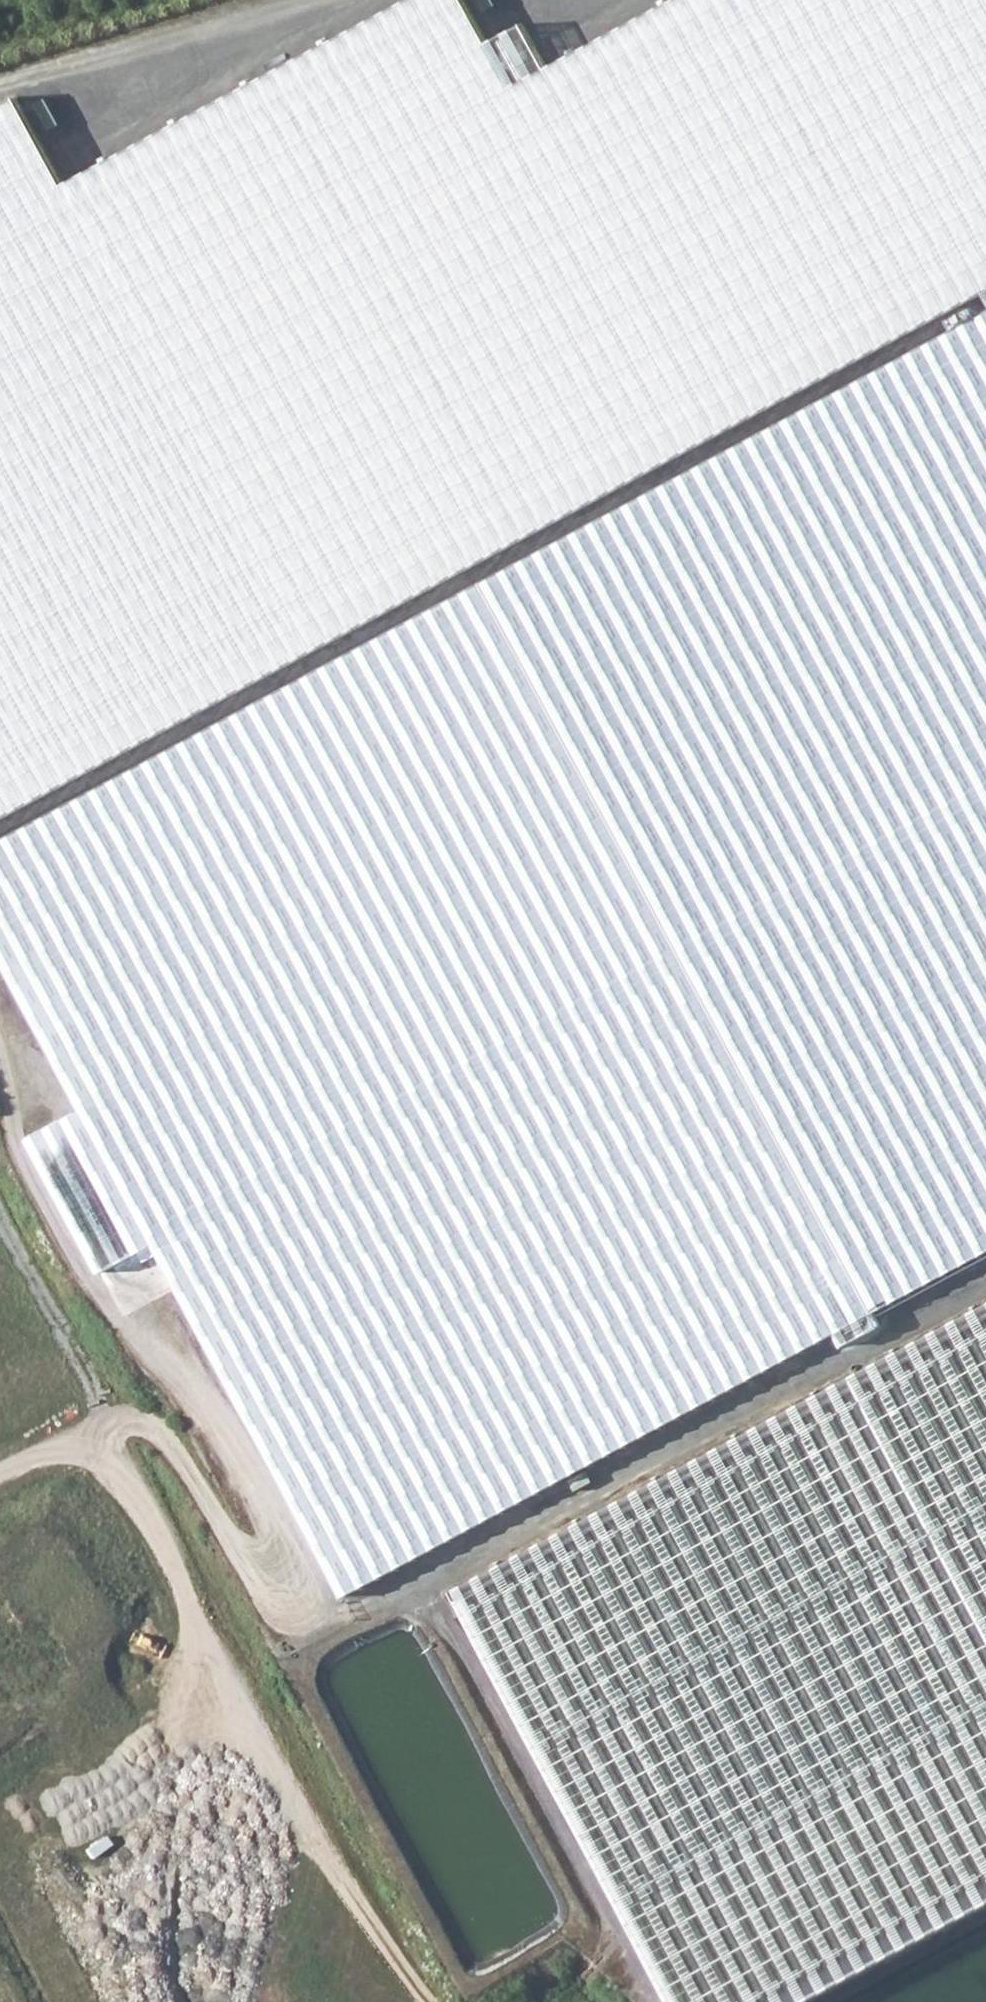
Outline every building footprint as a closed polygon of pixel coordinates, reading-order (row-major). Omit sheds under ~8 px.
[(985,290),(985,0),(687,0),(551,73),(527,29),(493,47),(468,0),(422,0),(69,190),(22,104),(0,116),(0,821),(985,290)] [(0,839),(0,966),(78,1111),(32,1136),(105,1271),(153,1245),(343,1598),(836,1334),(844,1347),(885,1325),(877,1310),(985,1251),(985,310),(0,839)] [(676,2001),(804,2001),(985,1902),(985,1321),(880,1379),(876,1371),(455,1602),(676,2001)]
